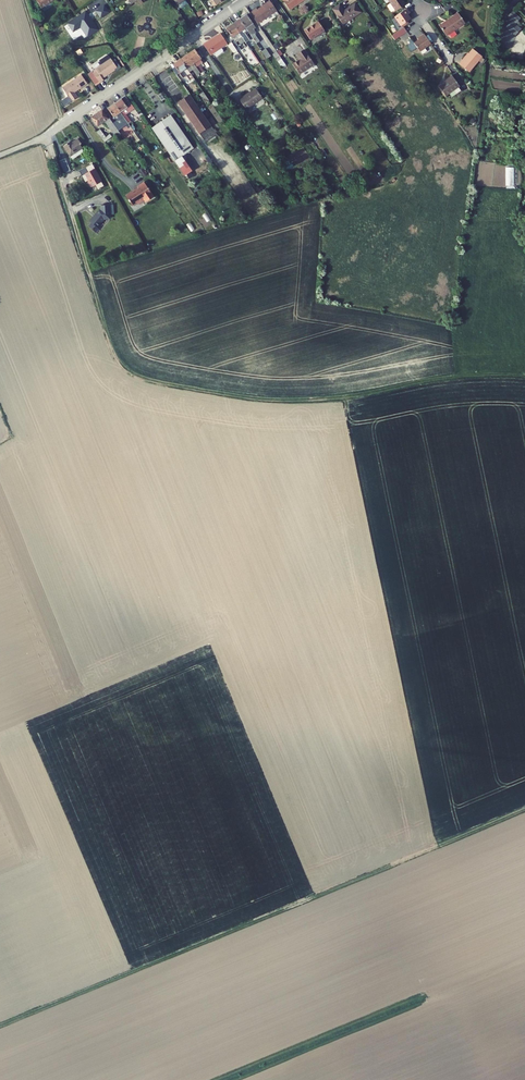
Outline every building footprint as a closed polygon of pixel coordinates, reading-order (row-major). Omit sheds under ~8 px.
[(257,10),(257,8),(250,13),(257,24),(277,10),(270,0),(257,10)] [(289,10),(303,0),(283,0),(289,10)] [(390,2),(396,11),(399,8),(402,7),(406,4),(403,0),(393,0),(390,2)] [(344,11),(339,4),(332,8),(343,24),(361,12),(355,3),(344,11)] [(407,8),(405,10),(395,17),(401,26),(407,21),(411,19),(408,14),(407,13),(409,11),(407,8)] [(519,18),(512,11),(508,16),(513,20),(506,27),(513,34),(519,29),(515,25),(518,22),(517,21),(519,18)] [(445,22),(440,26),(446,36),(465,23),(458,13),(447,21),(447,22),(446,23),(445,22)] [(256,27),(247,14),(240,19),(248,31),(256,43),(259,41),(254,34),(256,33),(253,29),(256,27)] [(248,31),(240,19),(233,24),(244,40),(246,38),(244,34),(248,31)] [(324,30),(318,21),(304,31),(311,40),(324,30)] [(244,40),(233,24),(226,28),(230,34),(228,36),(235,47),(238,45),(235,41),(237,40),(247,54),(250,53),(257,64),(260,63),(244,40)] [(399,36),(407,31),(404,27),(396,33),(399,36)] [(227,44),(220,33),(207,42),(203,44),(211,55),(214,53),(221,48),(227,44)] [(420,51),(431,44),(424,34),(420,36),(421,38),(414,43),(417,47),(420,51)] [(417,47),(414,43),(413,41),(407,45),(411,51),(417,47)] [(271,56),(266,49),(262,51),(267,59),(271,56)] [(469,72),(482,56),(473,49),(463,61),(462,60),(459,64),(469,72)] [(200,50),(197,52),(195,50),(187,55),(200,73),(204,71),(199,65),(203,63),(200,59),(204,56),(200,50)] [(293,64),(299,74),(314,64),(304,50),(297,54),(300,59),(293,64)] [(277,52),(273,54),(282,68),(286,65),(277,52)] [(109,72),(116,67),(108,54),(99,60),(102,65),(95,69),(96,70),(93,73),(92,71),(88,74),(95,85),(103,80),(102,78),(110,73),(109,72)] [(181,60),(189,72),(193,69),(197,75),(200,73),(187,55),(181,60)] [(191,81),(194,79),(189,72),(181,60),(173,65),(175,67),(172,69),(176,75),(184,70),(188,75),(187,76),(191,81)] [(76,91),(87,84),(85,80),(82,75),(81,75),(62,87),(68,96),(67,96),(71,102),(78,97),(74,92),(76,90),(76,91)] [(459,86),(452,76),(446,80),(446,81),(439,87),(446,96),(449,93),(458,87),(459,86)] [(458,87),(449,93),(452,97),(461,90),(458,87)] [(262,98),(256,89),(247,95),(246,94),(239,99),(241,102),(245,107),(246,109),(262,98)] [(209,100),(203,92),(200,94),(206,103),(208,101),(209,100)] [(190,94),(178,102),(205,143),(219,136),(190,94)] [(126,114),(134,108),(126,96),(114,104),(128,123),(131,122),(126,114)] [(114,104),(107,108),(113,117),(114,116),(117,121),(120,119),(126,127),(127,126),(129,125),(128,123),(114,104)] [(114,135),(116,138),(121,134),(120,134),(109,118),(108,118),(102,110),(91,117),(97,126),(105,121),(115,134),(114,135)] [(171,115),(152,128),(185,176),(192,171),(182,156),(193,148),(171,115)] [(127,126),(136,139),(138,137),(129,125),(127,126)] [(105,138),(106,137),(100,129),(97,132),(103,139),(105,142),(106,141),(105,138)] [(124,131),(120,134),(121,134),(125,140),(129,137),(124,131)] [(69,145),(68,143),(64,146),(70,156),(74,153),(76,156),(84,151),(82,148),(82,147),(80,144),(81,143),(78,139),(72,143),(69,145)] [(70,170),(65,158),(60,160),(66,172),(70,170)] [(514,186),(513,167),(507,167),(507,181),(497,181),(497,186),(514,186)] [(143,177),(146,174),(142,168),(138,170),(143,177)] [(132,205),(137,202),(138,204),(144,200),(145,202),(154,197),(144,182),(137,187),(138,188),(134,190),(135,191),(130,194),(129,193),(126,196),(132,205)] [(97,216),(91,223),(92,224),(89,227),(95,232),(98,228),(97,227),(103,219),(109,218),(108,205),(101,205),(101,210),(99,210),(96,215),(97,216)]
